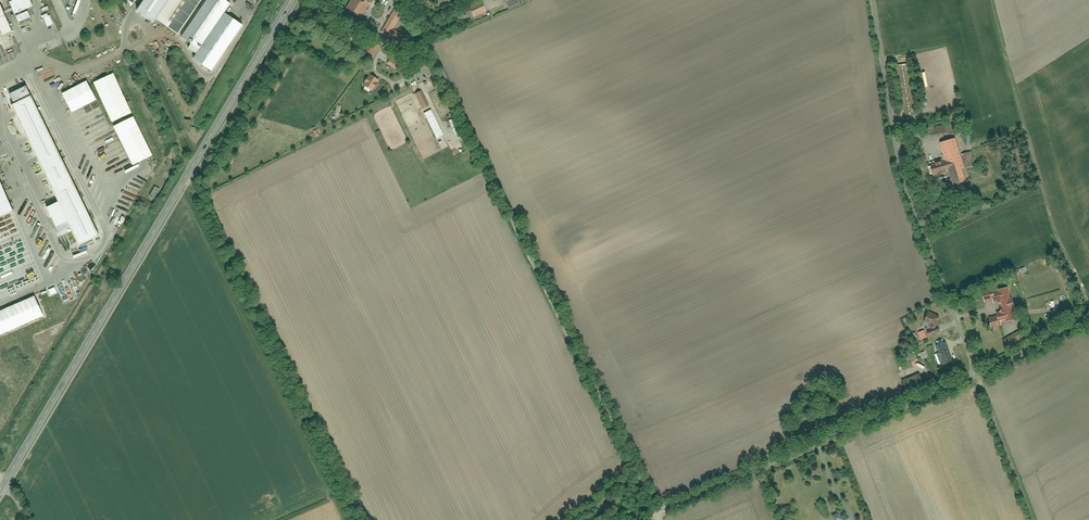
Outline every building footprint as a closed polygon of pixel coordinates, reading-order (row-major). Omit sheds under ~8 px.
[(8,1),(17,22),(31,17),(27,9),(33,7),(31,0),(11,0),(8,1)] [(137,11),(153,22),(155,19),(178,35),(201,0),(144,0),(137,11)] [(224,0),(205,0),(179,37),(198,50),(192,58),(211,71),(242,25),(224,13),(230,4),(224,0)] [(348,7),(361,15),(370,0),(352,0),(348,7)] [(384,3),(392,8),(398,0),(386,0),(384,3)] [(482,0),(469,6),(474,16),(486,10),(482,0)] [(13,32),(0,1),(0,37),(13,32)] [(404,11),(396,7),(382,31),(389,35),(394,27),(404,11)] [(46,26),(52,24),(50,17),(46,18),(45,14),(42,15),(46,26)] [(409,36),(394,27),(389,35),(404,44),(409,36)] [(348,32),(344,37),(350,41),(353,36),(348,32)] [(8,49),(9,49),(5,40),(0,43),(0,66),(13,61),(8,49)] [(382,45),(371,40),(364,52),(375,58),(382,45)] [(392,55),(388,62),(398,68),(402,61),(392,55)] [(131,113),(113,73),(92,82),(111,123),(131,113)] [(380,79),(371,74),(364,85),(373,90),(380,79)] [(96,100),(86,81),(63,93),(73,112),(96,100)] [(79,245),(99,236),(26,86),(10,94),(15,104),(11,105),(58,202),(47,208),(59,233),(71,228),(79,245)] [(422,90),(416,93),(424,107),(430,104),(422,90)] [(432,109),(425,112),(438,137),(445,134),(432,109)] [(114,126),(133,165),(152,156),(133,117),(114,126)] [(935,126),(920,127),(922,138),(953,134),(952,123),(943,125),(935,126)] [(320,129),(316,130),(315,126),(311,128),(314,135),(321,133),(320,129)] [(957,138),(942,142),(946,158),(950,170),(955,185),(968,181),(964,168),(966,168),(962,154),(957,138)] [(977,164),(973,151),(962,154),(966,168),(977,164)] [(950,170),(946,158),(929,163),(933,175),(950,170)] [(14,211),(0,179),(0,217),(14,211)] [(154,198),(159,188),(154,186),(149,196),(154,198)] [(999,311),(999,315),(995,316),(997,327),(1004,325),(1003,323),(1017,319),(1009,287),(994,290),(996,299),(996,302),(1001,301),(1003,310),(999,311)] [(984,293),(986,301),(996,299),(994,290),(984,293)] [(43,313),(33,293),(0,308),(0,333),(43,313)] [(939,316),(938,315),(930,311),(925,321),(930,324),(932,328),(942,324),(940,320),(941,319),(940,316),(939,316)] [(939,327),(929,331),(931,336),(934,334),(934,333),(940,331),(939,327)] [(925,330),(920,332),(923,339),(928,337),(925,330)] [(954,361),(947,342),(938,346),(940,352),(945,364),(954,361)] [(945,364),(940,352),(936,354),(941,366),(945,364)] [(921,373),(904,380),(909,391),(926,384),(921,373)] [(834,519),(842,519),(844,519),(840,511),(831,515),(834,519)]
